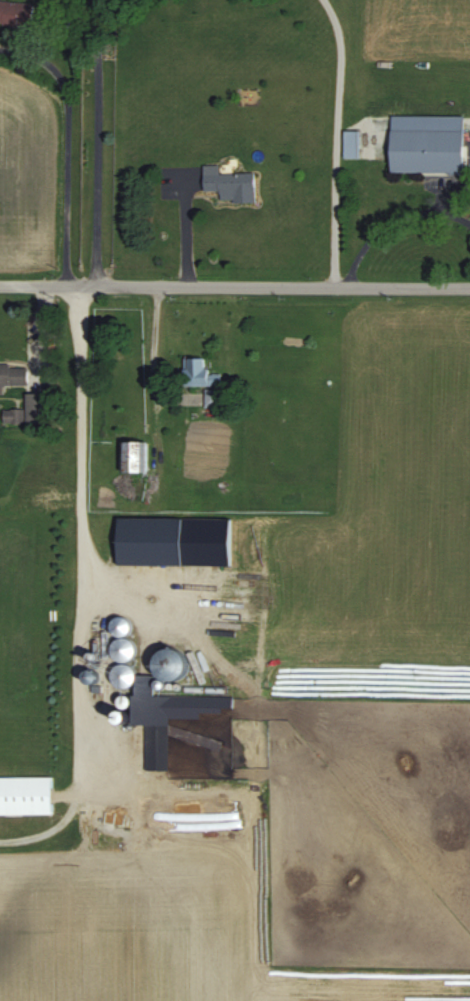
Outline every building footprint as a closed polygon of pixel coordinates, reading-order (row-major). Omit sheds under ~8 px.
[(0,0),(0,22),(33,23),(33,2),(0,0)] [(393,116),(392,173),(465,173),(465,116),(393,116)] [(359,131),(345,131),(345,158),(359,158),(359,131)] [(255,202),(255,172),(204,173),(204,191),(220,191),(220,202),(255,202)] [(185,385),(222,385),(222,374),(206,374),(206,357),(185,357),(185,385)] [(2,394),(2,385),(26,385),(26,365),(0,365),(0,394),(2,394)] [(49,393),(25,393),(25,422),(49,422),(49,393)] [(3,422),(21,422),(21,411),(3,411),(3,422)] [(148,442),(122,442),(122,473),(148,473),(148,442)] [(231,566),(231,519),(119,518),(118,566),(231,566)] [(122,638),(113,654),(128,662),(137,646),(125,639),(134,624),(118,615),(109,631),(122,638)] [(171,649),(156,671),(177,686),(192,663),(171,649)] [(130,663),(112,670),(120,690),(137,684),(130,663)] [(168,706),(192,706),(192,696),(134,695),(134,725),(146,725),(145,770),(167,770),(168,706)] [(52,814),(52,777),(0,777),(0,814),(52,814)]
